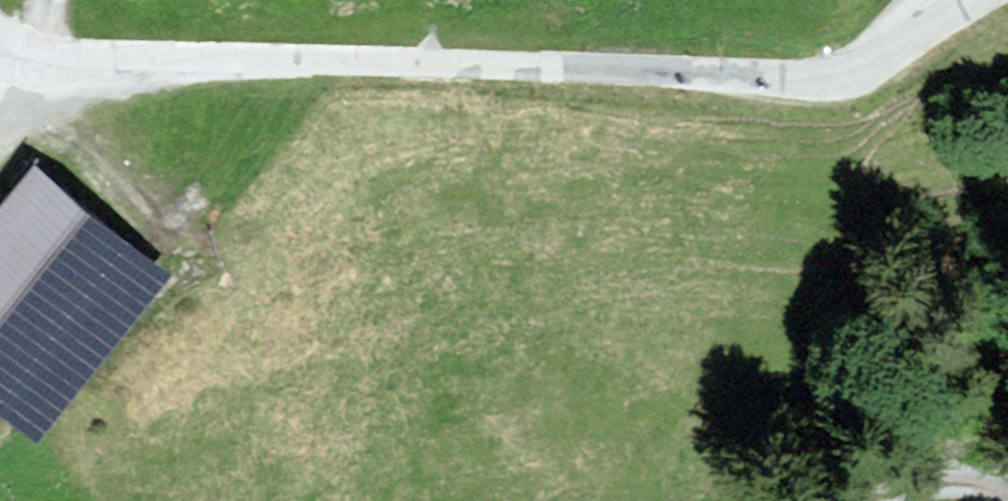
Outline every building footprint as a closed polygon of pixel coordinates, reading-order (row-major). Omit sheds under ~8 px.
[(0,232),(0,418),(40,450),(175,286),(44,178),(0,232)]
